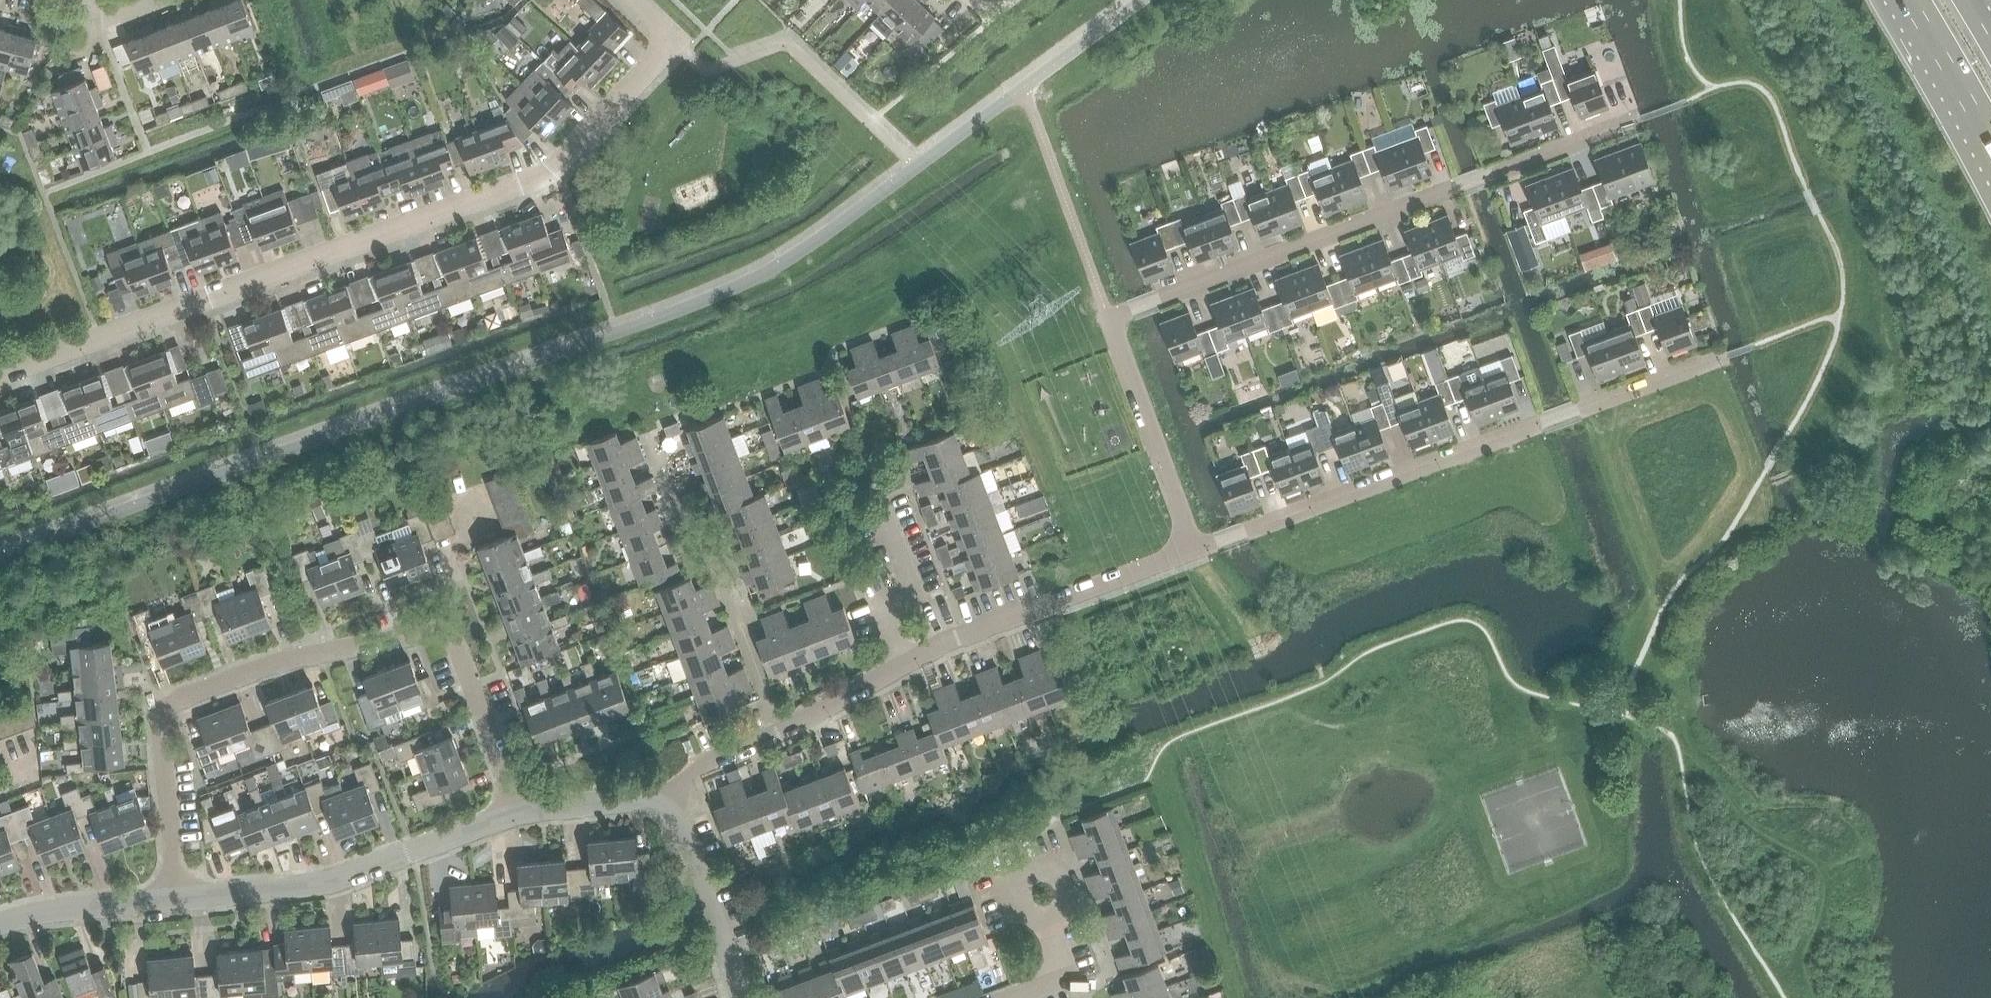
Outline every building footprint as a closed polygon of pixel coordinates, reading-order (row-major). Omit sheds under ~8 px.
[(234,38),(219,0),(214,0),(209,2),(212,8),(202,12),(215,45),(234,38)] [(234,38),(254,30),(242,0),(233,0),(230,1),(229,0),(219,0),(234,38)] [(577,48),(602,72),(617,57),(610,49),(618,41),(611,34),(620,25),(594,0),(576,0),(600,24),(577,48)] [(863,0),(846,0),(855,8),(863,0)] [(891,0),(864,0),(878,14),(891,0)] [(893,28),(918,2),(916,0),(891,0),(878,14),(870,22),(885,36),(893,28)] [(942,28),(936,23),(932,18),(933,17),(918,2),(893,28),(909,42),(915,36),(925,46),(942,28)] [(437,13),(446,22),(455,12),(446,4),(437,13)] [(189,9),(180,13),(196,53),(215,45),(202,12),(192,16),(189,9)] [(800,10),(794,17),(800,22),(806,16),(800,10)] [(176,60),(196,53),(180,13),(171,16),(173,23),(163,27),(176,60)] [(449,24),(457,32),(465,23),(457,15),(449,24)] [(505,25),(518,37),(527,28),(514,16),(505,25)] [(6,68),(17,26),(7,24),(5,31),(0,29),(0,66),(6,68)] [(151,24),(142,28),(157,68),(176,60),(163,27),(154,30),(151,24)] [(494,34),(509,49),(518,39),(503,25),(494,34)] [(26,29),(17,26),(6,68),(26,73),(36,39),(24,36),(26,29)] [(138,75),(157,68),(142,28),(133,31),(135,38),(124,42),(138,75)] [(1514,39),(1501,43),(1507,58),(1519,54),(1514,39)] [(541,59),(572,89),(580,80),(587,88),(602,72),(577,48),(576,49),(567,41),(556,53),(552,48),(541,59)] [(1551,78),(1559,101),(1571,97),(1579,118),(1607,108),(1592,69),(1565,79),(1563,73),(1552,45),(1540,50),(1551,78)] [(858,63),(844,50),(833,63),(846,76),(858,63)] [(518,83),(556,120),(571,105),(564,97),(572,89),(541,59),(518,83)] [(383,68),(391,89),(403,84),(396,63),(383,68)] [(274,84),(272,78),(271,75),(257,80),(261,89),(274,84)] [(369,75),(356,80),(361,93),(374,88),(369,75)] [(84,78),(83,78),(51,91),(59,111),(98,95),(95,86),(88,89),(84,78)] [(1541,89),(1518,97),(1533,135),(1556,127),(1548,105),(1559,101),(1551,78),(1539,83),(1541,89)] [(351,80),(337,85),(340,94),(347,92),(351,102),(358,99),(351,80)] [(246,90),(243,82),(230,87),(233,95),(246,90)] [(503,112),(522,141),(534,128),(541,135),(556,120),(518,83),(503,100),(509,106),(503,112)] [(166,88),(172,103),(180,101),(173,85),(166,88)] [(233,95),(230,87),(217,92),(221,100),(233,95)] [(66,130),(99,117),(96,107),(102,104),(98,95),(59,111),(66,130)] [(209,105),(205,95),(192,101),(196,110),(209,105)] [(1494,100),(1482,104),(1490,127),(1502,123),(1510,144),(1533,135),(1518,97),(1496,105),(1494,100)] [(196,110),(192,101),(179,105),(183,115),(196,110)] [(183,115),(179,105),(166,111),(170,120),(183,115)] [(477,131),(488,165),(509,157),(505,147),(522,141),(503,112),(498,106),(491,108),(497,124),(477,131)] [(170,120),(166,111),(153,116),(157,125),(170,120)] [(1,117),(0,121),(0,125),(12,128),(14,120),(1,117)] [(66,130),(73,149),(113,133),(110,124),(103,127),(99,117),(66,130)] [(1395,143),(1410,182),(1431,174),(1423,152),(1434,148),(1425,125),(1413,130),(1415,136),(1395,143)] [(29,144),(37,141),(32,128),(24,131),(29,144)] [(410,142),(426,187),(446,180),(443,170),(454,166),(445,142),(441,130),(410,142)] [(445,142),(454,166),(465,162),(468,172),(488,165),(477,131),(445,142)] [(81,169),(115,156),(110,145),(117,142),(113,133),(73,149),(81,169)] [(287,135),(276,139),(279,150),(290,147),(287,135)] [(37,141),(29,144),(34,158),(42,155),(37,141)] [(379,153),(392,189),(403,185),(406,195),(426,187),(410,142),(379,153)] [(1361,150),(1369,172),(1380,168),(1388,189),(1410,182),(1395,143),(1375,151),(1373,145),(1361,150)] [(1602,181),(1591,185),(1599,208),(1612,203),(1609,197),(1653,181),(1638,143),(1594,159),(1602,181)] [(257,144),(246,148),(249,159),(260,156),(257,144)] [(1331,167),(1345,206),(1366,198),(1358,177),(1369,172),(1361,150),(1349,154),(1351,160),(1331,167)] [(352,177),(364,210),(384,203),(381,193),(392,189),(379,153),(348,165),(352,177)] [(1296,174),(1305,197),(1316,193),(1324,214),(1345,206),(1331,167),(1326,156),(1309,163),(1308,169),(1296,174)] [(47,166),(38,169),(44,183),(52,180),(47,166)] [(214,168),(204,172),(208,182),(218,178),(214,168)] [(1599,208),(1591,185),(1580,189),(1572,168),(1548,177),(1563,215),(1585,207),(1587,212),(1599,208)] [(1266,192),(1280,230),(1302,222),(1294,201),(1305,197),(1296,174),(1284,178),(1286,184),(1266,192)] [(364,210),(352,177),(321,188),(329,212),(340,208),(344,218),(364,210)] [(1540,223),(1563,215),(1548,177),(1525,185),(1533,207),(1522,211),(1530,234),(1542,229),(1540,223)] [(153,187),(158,198),(168,195),(163,183),(153,187)] [(262,197),(279,241),(299,234),(295,224),(307,220),(298,197),(288,200),(284,189),(262,197)] [(317,190),(309,193),(315,208),(322,205),(317,190)] [(1232,198),(1240,221),(1251,217),(1259,238),(1280,230),(1266,192),(1246,199),(1244,194),(1232,198)] [(231,208),(235,220),(244,243),(255,239),(259,249),(279,241),(262,197),(231,208)] [(1201,216),(1216,254),(1237,246),(1229,225),(1240,221),(1232,198),(1219,203),(1222,208),(1201,216)] [(233,247),(244,243),(235,220),(224,224),(220,212),(200,220),(216,264),(236,257),(233,247)] [(520,221),(539,271),(572,259),(565,240),(552,245),(540,214),(520,221)] [(1446,215),(1425,223),(1439,261),(1459,254),(1462,259),(1474,255),(1465,232),(1454,236),(1446,215)] [(1167,222),(1176,245),(1187,241),(1195,262),(1216,254),(1201,216),(1181,224),(1179,218),(1167,222)] [(173,242),(182,266),(193,262),(196,272),(216,264),(200,220),(169,231),(173,242)] [(500,265),(506,283),(539,271),(520,221),(501,228),(512,260),(500,265)] [(1144,281),(1148,280),(1172,271),(1164,249),(1176,245),(1167,222),(1155,227),(1157,233),(1130,243),(1144,281)] [(1412,252),(1401,256),(1409,279),(1421,275),(1419,269),(1439,261),(1425,223),(1404,231),(1412,252)] [(1513,251),(1517,249),(1530,244),(1523,225),(1510,230),(1506,232),(1513,251)] [(455,245),(474,295),(506,283),(500,265),(487,269),(475,237),(455,245)] [(584,255),(578,239),(571,242),(576,257),(584,255)] [(1409,279),(1401,256),(1389,261),(1381,239),(1360,247),(1375,286),(1395,278),(1397,284),(1409,279)] [(173,242),(142,254),(154,287),(174,280),(171,270),(182,266),(173,242)] [(154,287),(142,254),(138,243),(117,251),(121,261),(110,265),(119,289),(130,285),(134,295),(154,287)] [(435,288),(441,307),(474,295),(455,245),(436,252),(447,284),(435,288)] [(1347,276),(1336,281),(1345,303),(1357,299),(1355,293),(1375,286),(1360,247),(1339,255),(1347,276)] [(1600,263),(1600,261),(1595,248),(1579,254),(1584,267),(1584,269),(1600,263)] [(390,268),(409,319),(441,307),(435,288),(422,293),(410,261),(390,268)] [(1345,303),(1336,281),(1325,285),(1317,263),(1296,271),(1310,310),(1330,302),(1333,308),(1345,303)] [(370,312),(376,331),(409,319),(390,268),(371,276),(382,307),(370,312)] [(1283,301),(1271,305),(1280,328),(1292,323),(1290,317),(1310,310),(1296,271),(1275,279),(1283,301)] [(90,278),(94,291),(103,288),(98,275),(90,278)] [(1421,279),(1415,281),(1419,292),(1426,289),(1421,279)] [(1415,294),(1411,282),(1405,285),(1409,296),(1415,294)] [(1631,287),(1638,305),(1651,301),(1644,282),(1631,287)] [(345,285),(326,292),(344,342),(376,331),(370,312),(357,317),(345,285)] [(1280,328),(1271,305),(1260,309),(1252,288),(1231,296),(1245,334),(1266,326),(1268,332),(1280,328)] [(344,342),(326,292),(306,299),(318,331),(305,336),(312,354),(344,342)] [(1218,325),(1207,329),(1215,352),(1228,347),(1225,342),(1245,334),(1231,296),(1210,304),(1218,325)] [(1625,313),(1636,309),(1632,297),(1621,301),(1625,313)] [(529,302),(518,306),(522,319),(548,310),(546,304),(531,309),(529,302)] [(1636,309),(1645,332),(1656,328),(1666,354),(1694,344),(1680,305),(1653,315),(1649,304),(1636,309)] [(513,305),(501,310),(506,323),(518,318),(513,305)] [(312,354),(305,336),(292,341),(280,309),(261,316),(279,366),(312,354)] [(1628,324),(1606,332),(1620,371),(1643,362),(1634,336),(1645,332),(1636,309),(1625,313),(1624,313),(1628,324)] [(1188,312),(1164,321),(1159,323),(1174,361),(1201,351),(1203,357),(1215,352),(1207,329),(1196,333),(1188,312)] [(490,314),(483,316),(489,329),(501,324),(498,318),(490,314)] [(246,378),(279,366),(261,316),(241,323),(253,355),(239,360),(246,378)] [(918,341),(912,325),(901,329),(918,375),(939,367),(928,337),(918,341)] [(918,375),(901,329),(890,333),(896,349),(887,353),(898,383),(918,375)] [(458,344),(468,340),(465,330),(455,334),(458,344)] [(1579,330),(1567,334),(1575,357),(1587,353),(1597,380),(1620,371),(1606,332),(1583,341),(1579,330)] [(435,335),(423,340),(428,354),(441,350),(435,335)] [(878,391),(898,383),(887,353),(878,356),(872,340),(860,345),(878,391)] [(1556,345),(1562,363),(1572,359),(1566,342),(1556,345)] [(857,399),(878,391),(860,345),(850,349),(855,365),(845,369),(857,399)] [(146,358),(164,408),(197,396),(190,378),(177,383),(165,351),(146,358)] [(389,355),(393,365),(402,361),(400,356),(394,353),(389,355)] [(1482,378),(1496,416),(1517,408),(1508,382),(1519,378),(1511,355),(1498,359),(1502,370),(1482,378)] [(132,420),(164,408),(146,358),(126,365),(138,397),(125,402),(132,420)] [(1371,373),(1375,385),(1387,380),(1382,369),(1381,365),(1369,369),(1371,373)] [(191,378),(200,403),(218,396),(216,392),(229,387),(221,366),(191,378)] [(1446,379),(1454,401),(1465,397),(1475,424),(1496,416),(1482,378),(1462,385),(1458,374),(1446,379)] [(132,420),(125,402),(112,406),(100,375),(81,382),(99,432),(132,420)] [(321,377),(325,389),(332,386),(328,375),(321,377)] [(818,379),(808,383),(827,433),(849,425),(836,390),(824,394),(818,379)] [(1438,394),(1417,401),(1431,440),(1453,432),(1443,406),(1454,401),(1446,379),(1434,383),(1438,394)] [(1381,402),(1389,425),(1401,421),(1410,448),(1431,440),(1417,401),(1397,409),(1393,398),(1387,380),(1375,385),(1374,385),(1381,402)] [(67,444),(99,432),(81,382),(61,389),(73,421),(60,425),(67,444)] [(805,442),(827,433),(808,383),(797,387),(803,402),(792,407),(805,442)] [(304,393),(301,384),(292,387),(296,396),(304,393)] [(1378,399),(1374,388),(1366,391),(1370,402),(1378,399)] [(783,450),(805,442),(792,407),(782,411),(776,395),(764,399),(783,450)] [(67,444),(60,425),(47,430),(36,398),(16,405),(34,456),(67,444)] [(1291,433),(1318,423),(1309,401),(1291,408),(1295,419),(1286,422),(1291,433)] [(1352,425),(1367,464),(1388,456),(1378,429),(1389,425),(1381,402),(1369,407),(1373,418),(1352,425)] [(249,409),(253,421),(267,416),(263,404),(249,409)] [(34,456),(16,405),(0,411),(0,423),(8,445),(0,447),(0,463),(2,468),(34,456)] [(688,453),(694,451),(694,450),(730,436),(722,415),(686,429),(690,441),(684,443),(688,453)] [(663,427),(667,436),(680,431),(676,422),(663,427)] [(1316,426),(1325,449),(1336,445),(1345,471),(1367,464),(1352,425),(1332,433),(1328,422),(1316,426)] [(1288,449),(1302,487),(1323,480),(1313,453),(1325,449),(1316,426),(1304,431),(1308,441),(1288,449)] [(150,434),(153,449),(178,444),(175,429),(150,434)] [(760,433),(765,447),(775,443),(770,430),(760,433)] [(924,455),(927,465),(961,452),(953,431),(902,450),(907,462),(924,455)] [(639,447),(635,436),(619,442),(615,432),(585,443),(593,465),(639,447)] [(702,470),(738,457),(730,436),(694,450),(694,451),(698,461),(692,463),(696,473),(702,471),(702,470)] [(775,443),(765,447),(770,460),(780,457),(775,443)] [(1264,445),(1251,450),(1260,473),(1271,469),(1281,495),(1302,487),(1288,449),(1267,456),(1264,445)] [(600,485),(630,473),(627,464),(643,458),(639,447),(593,465),(600,485)] [(1243,465),(1217,475),(1216,475),(1230,514),(1258,503),(1248,477),(1260,473),(1251,450),(1239,454),(1243,465)] [(919,495),(944,486),(943,484),(969,474),(961,452),(927,465),(932,477),(915,483),(919,495)] [(111,468),(106,455),(97,459),(103,472),(111,468)] [(117,455),(113,457),(116,465),(124,462),(123,458),(117,455)] [(703,493),(709,491),(746,477),(738,457),(702,470),(702,471),(706,481),(700,483),(703,493)] [(790,467),(785,469),(780,471),(785,485),(795,481),(790,467)] [(828,467),(819,471),(822,480),(832,477),(828,467)] [(74,470),(47,480),(52,494),(79,484),(74,470)] [(511,471),(484,482),(488,493),(515,483),(511,471)] [(944,509),(952,506),(951,506),(987,492),(978,471),(969,474),(943,484),(944,486),(948,496),(940,499),(944,509)] [(654,489),(650,477),(634,483),(630,473),(600,485),(608,506),(638,495),(654,489)] [(753,497),(746,477),(709,491),(713,501),(707,503),(711,514),(719,511),(753,497)] [(515,483),(488,493),(493,504),(519,494),(515,483)] [(952,529),(959,527),(959,526),(994,512),(987,492),(951,506),(952,506),(955,516),(948,519),(952,529)] [(732,519),(735,527),(735,528),(771,514),(763,493),(753,497),(719,511),(723,523),(732,519)] [(519,494),(493,504),(497,515),(523,505),(519,494)] [(608,506),(618,532),(658,517),(654,508),(645,512),(638,495),(608,506)] [(319,496),(309,500),(316,519),(326,515),(319,496)] [(1041,496),(1030,500),(1035,511),(1045,507),(1041,496)] [(442,498),(420,506),(422,512),(424,518),(446,509),(442,498)] [(923,517),(933,513),(929,503),(919,507),(923,517)] [(523,505),(497,515),(501,525),(528,515),(523,505)] [(285,509),(274,513),(278,524),(289,520),(285,509)] [(428,529),(451,521),(446,509),(424,518),(428,529)] [(428,529),(424,518),(422,512),(406,518),(412,535),(396,541),(410,578),(431,570),(420,543),(432,538),(428,529)] [(960,549),(967,547),(967,546),(1002,533),(994,512),(959,526),(959,527),(963,536),(956,539),(960,549)] [(937,523),(933,513),(923,517),(927,526),(937,523)] [(739,540),(742,548),(779,534),(771,514),(735,528),(735,527),(726,531),(731,543),(739,540)] [(524,556),(522,552),(517,538),(534,532),(528,515),(501,525),(505,536),(478,547),(486,570),(524,556)] [(628,559),(659,548),(652,529),(661,526),(658,517),(618,532),(628,559)] [(428,529),(432,538),(433,540),(455,532),(451,521),(428,529)] [(572,532),(568,522),(557,526),(561,536),(572,532)] [(328,560),(342,597),(364,589),(353,561),(365,557),(357,536),(355,530),(338,537),(322,543),(328,560)] [(357,536),(365,557),(367,563),(378,559),(389,586),(410,578),(396,541),(392,531),(375,537),(373,530),(357,536)] [(570,546),(577,543),(573,533),(566,536),(570,546)] [(967,546),(967,547),(971,557),(963,559),(967,570),(975,567),(974,566),(1009,553),(1002,533),(967,546)] [(747,560),(750,568),(750,569),(787,555),(779,534),(742,548),(734,551),(738,563),(747,560)] [(939,557),(949,553),(945,543),(935,547),(939,557)] [(486,570),(495,592),(532,579),(531,575),(525,561),(542,554),(539,546),(522,552),(524,556),(486,570)] [(679,572),(675,562),(666,566),(659,548),(628,559),(639,587),(679,572)] [(306,549),(289,555),(299,582),(311,577),(321,605),(342,597),(328,560),(320,563),(315,549),(307,552),(306,549)] [(949,553),(939,557),(942,567),(952,563),(949,553)] [(975,590),(1017,574),(1009,553),(974,566),(975,567),(978,577),(971,579),(975,590)] [(758,590),(795,576),(787,555),(750,569),(750,568),(741,571),(746,584),(755,580),(758,590)] [(271,592),(261,566),(245,572),(251,589),(235,595),(249,632),(270,624),(260,597),(271,592)] [(495,592),(504,615),(541,601),(539,597),(534,584),(551,577),(548,568),(531,575),(532,579),(495,592)] [(655,590),(663,612),(714,593),(710,582),(694,588),(690,576),(655,590)] [(560,585),(562,589),(573,585),(571,580),(560,585)] [(212,584),(196,590),(206,617),(217,613),(228,640),(249,632),(235,595),(219,601),(212,584)] [(961,584),(951,588),(954,598),(964,594),(961,584)] [(186,613),(170,619),(184,657),(205,649),(195,621),(206,617),(196,590),(180,596),(186,613)] [(504,615),(512,638),(549,624),(548,620),(543,606),(559,600),(556,591),(539,597),(541,601),(504,615)] [(671,633),(706,620),(702,610),(718,603),(714,593),(663,612),(671,633)] [(830,610),(824,595),(814,598),(833,649),(855,641),(842,606),(830,610)] [(812,657),(833,649),(814,598),(803,603),(809,618),(798,622),(812,657)] [(163,665),(184,657),(170,619),(154,625),(147,608),(131,615),(141,641),(152,637),(163,665)] [(790,665),(812,657),(798,622),(788,626),(782,611),(771,615),(790,665)] [(565,614),(548,620),(549,624),(512,638),(521,661),(558,647),(551,629),(568,623),(565,614)] [(768,674),(790,665),(771,615),(761,619),(767,634),(755,639),(768,674)] [(671,633),(679,654),(730,635),(726,625),(710,631),(706,620),(671,633)] [(70,652),(73,671),(112,666),(110,641),(92,643),(90,625),(68,627),(69,631),(50,633),(53,654),(70,652)] [(679,654),(687,676),(722,663),(718,652),(734,646),(730,635),(679,654)] [(1028,654),(1047,705),(1069,697),(1056,662),(1044,666),(1038,650),(1028,654)] [(1013,678),(1026,713),(1047,705),(1028,654),(1017,658),(1023,674),(1013,678)] [(1068,657),(1058,661),(1062,672),(1072,668),(1068,657)] [(438,702),(428,675),(416,680),(409,660),(386,669),(400,706),(417,700),(421,708),(438,702)] [(591,679),(605,717),(629,708),(614,671),(596,677),(590,661),(581,664),(587,681),(591,679)] [(687,676),(696,697),(746,678),(742,667),(726,673),(722,663),(687,676)] [(75,695),(115,690),(112,666),(73,671),(75,689),(57,691),(58,701),(76,699),(75,695)] [(985,670),(1004,721),(1026,713),(1013,678),(1002,682),(996,666),(985,670)] [(383,713),(400,706),(386,669),(363,678),(370,697),(358,702),(369,728),(386,722),(383,713)] [(558,672),(565,689),(569,688),(583,725),(605,717),(591,679),(587,681),(574,686),(567,669),(558,672)] [(970,694),(983,729),(1004,721),(985,670),(975,675),(981,690),(970,694)] [(536,681),(542,698),(546,696),(560,734),(583,725),(569,688),(565,689),(551,694),(545,678),(536,681)] [(704,720),(739,706),(735,695),(750,689),(746,678),(696,697),(704,720)] [(962,737),(983,729),(970,694),(959,699),(953,683),(942,687),(962,737)] [(288,694),(302,731),(320,725),(323,733),(340,727),(330,700),(319,704),(311,685),(288,694)] [(546,696),(542,698),(528,703),(522,686),(513,689),(520,707),(523,705),(537,742),(560,734),(546,696)] [(926,711),(934,732),(940,746),(941,745),(962,737),(942,687),(932,691),(938,707),(926,711)] [(78,719),(118,714),(115,690),(75,695),(76,699),(78,713),(60,715),(61,725),(79,723),(78,719)] [(302,731),(288,694),(265,702),(272,722),(261,726),(272,753),(289,746),(285,738),(302,731)] [(35,725),(32,719),(26,703),(15,708),(23,730),(35,725)] [(239,703),(218,711),(232,748),(249,742),(255,759),(272,753),(261,726),(250,730),(239,703)] [(23,730),(15,708),(3,712),(11,734),(23,730)] [(216,754),(232,748),(218,711),(197,719),(206,743),(194,747),(205,774),(221,768),(216,754)] [(3,712),(0,713),(0,738),(11,734),(3,712)] [(81,743),(120,738),(118,714),(78,719),(79,723),(80,737),(63,739),(64,749),(81,747),(81,743)] [(947,761),(941,745),(940,746),(934,732),(916,739),(912,729),(904,732),(919,772),(947,761)] [(415,755),(422,771),(459,757),(451,736),(436,742),(431,730),(392,745),(399,761),(415,755)] [(892,782),(919,772),(904,732),(895,735),(899,746),(881,753),(892,782)] [(66,773),(85,771),(84,767),(123,763),(120,738),(81,743),(81,747),(83,761),(65,763),(66,773)] [(834,742),(824,746),(827,755),(837,752),(834,742)] [(396,756),(392,745),(378,751),(382,761),(396,756)] [(864,793),(892,782),(881,753),(862,760),(858,749),(849,753),(864,793)] [(804,760),(802,754),(800,750),(790,754),(794,764),(804,760)] [(328,754),(316,759),(319,766),(331,762),(328,754)] [(794,764),(790,754),(781,758),(784,767),(794,764)] [(467,778),(459,757),(422,771),(428,787),(411,794),(417,810),(444,800),(440,788),(467,778)] [(276,762),(278,769),(286,766),(283,759),(276,762)] [(265,766),(271,781),(281,777),(276,762),(265,766)] [(368,793),(378,789),(379,789),(369,762),(353,768),(359,785),(343,791),(357,828),(378,821),(368,793)] [(819,769),(822,777),(835,812),(857,804),(843,767),(832,771),(829,765),(819,769)] [(770,826),(791,818),(779,784),(780,784),(773,767),(761,771),(767,787),(757,791),(770,826)] [(737,768),(725,772),(729,782),(740,778),(737,768)] [(815,820),(835,812),(822,777),(812,780),(809,773),(799,777),(802,784),(815,820)] [(305,788),(304,788),(286,795),(280,778),(271,782),(277,799),(282,797),(296,834),(319,825),(314,813),(305,788)] [(305,788),(314,813),(325,809),(336,836),(357,828),(343,791),(341,791),(338,782),(322,788),(320,780),(303,786),(304,788),(305,788)] [(749,834),(770,826),(757,791),(746,795),(740,780),(729,784),(749,834)] [(794,827),(815,820),(802,784),(792,788),(789,781),(780,784),(779,784),(791,818),(794,827)] [(726,843),(749,834),(729,784),(719,787),(725,803),(713,808),(726,843)] [(113,803),(127,841),(150,832),(136,795),(118,802),(112,785),(103,788),(109,805),(113,803)] [(67,810),(50,816),(64,853),(86,845),(75,818),(87,814),(80,796),(77,787),(60,793),(67,810)] [(259,805),(273,843),(296,834),(282,797),(277,799),(263,804),(257,787),(248,790),(254,807),(259,805)] [(223,791),(229,808),(233,806),(247,844),(250,851),(273,843),(259,805),(254,807),(241,812),(232,788),(223,791)] [(80,796),(87,814),(90,813),(104,850),(127,841),(113,803),(109,805),(95,810),(89,793),(80,796)] [(200,800),(207,817),(210,815),(224,852),(247,844),(233,806),(229,808),(215,813),(209,796),(200,800)] [(7,799),(0,801),(0,810),(2,815),(12,811),(7,799)] [(12,811),(22,838),(33,834),(43,861),(64,853),(50,816),(34,822),(28,805),(12,811)] [(1069,836),(1073,847),(1119,829),(1111,808),(1081,819),(1085,830),(1069,836)] [(19,866),(10,842),(22,838),(12,811),(2,815),(0,816),(0,830),(0,831),(0,873),(19,866)] [(1097,861),(1127,849),(1119,829),(1073,847),(1077,858),(1093,852),(1097,861)] [(636,853),(634,837),(610,839),(613,879),(632,877),(633,890),(652,888),(648,852),(636,853)] [(596,880),(613,879),(610,839),(587,841),(589,867),(577,868),(579,896),(597,895),(596,880)] [(1084,876),(1088,887),(1134,870),(1127,849),(1097,861),(1100,870),(1084,876)] [(540,862),(543,902),(562,900),(563,914),(581,912),(579,896),(577,868),(565,869),(564,859),(540,862)] [(543,902),(540,862),(517,864),(519,889),(507,890),(509,906),(510,919),(511,926),(535,924),(533,903),(543,902)] [(1108,892),(1112,901),(1142,890),(1134,870),(1088,887),(1093,898),(1108,892)] [(963,878),(953,882),(959,895),(968,891),(963,878)] [(1169,881),(1174,894),(1183,891),(1178,878),(1169,881)] [(510,919),(509,906),(497,907),(494,882),(472,884),(475,924),(493,923),(494,937),(512,935),(511,926),(510,919)] [(452,912),(439,913),(442,942),(459,940),(458,926),(475,924),(472,884),(449,887),(452,912)] [(923,900),(937,895),(933,885),(920,890),(923,900)] [(923,900),(920,890),(907,895),(910,905),(923,900)] [(1104,927),(1150,910),(1142,890),(1112,901),(1115,910),(1100,916),(1104,927)] [(892,897),(878,902),(882,912),(895,906),(892,897)] [(951,911),(965,947),(986,939),(972,903),(961,907),(959,901),(948,905),(951,911)] [(863,923),(876,918),(873,908),(859,913),(863,923)] [(931,918),(945,955),(965,947),(951,911),(941,915),(938,909),(928,913),(930,919),(931,918)] [(1124,932),(1127,942),(1157,930),(1150,910),(1104,927),(1108,938),(1124,932)] [(863,923),(859,913),(846,918),(850,928),(863,923)] [(924,963),(945,955),(931,918),(930,919),(920,922),(918,916),(908,920),(910,926),(911,926),(924,963)] [(398,918),(376,921),(380,961),(397,959),(398,968),(415,967),(413,938),(400,939),(398,918)] [(355,944),(343,945),(346,974),(363,972),(362,962),(380,961),(376,921),(353,923),(355,944)] [(826,921),(817,925),(822,938),(832,935),(826,921)] [(904,970),(924,963),(911,926),(910,926),(900,930),(898,924),(888,928),(890,934),(904,970)] [(326,976),(346,974),(343,945),(331,946),(329,925),(306,927),(311,976),(311,979),(326,978),(326,976)] [(274,952),(275,968),(277,980),(294,979),(294,978),(311,976),(306,927),(284,930),(286,950),(274,952)] [(1119,969),(1165,951),(1157,930),(1127,942),(1131,951),(1115,957),(1119,969)] [(884,978),(904,970),(890,934),(880,938),(878,932),(867,936),(870,942),(884,978)] [(549,953),(546,938),(537,939),(532,944),(535,959),(549,953)] [(863,986),(884,978),(870,942),(860,945),(858,939),(847,943),(850,949),(863,986)] [(101,997),(114,997),(112,995),(114,994),(103,966),(91,970),(82,947),(59,956),(75,997),(83,997),(98,992),(101,997)] [(843,994),(844,993),(863,986),(850,949),(840,953),(837,947),(826,951),(829,959),(830,959),(843,994)] [(239,950),(243,990),(244,997),(262,997),(279,996),(277,980),(275,968),(263,969),(261,948),(239,950)] [(206,974),(209,997),(226,997),(225,992),(243,990),(239,950),(216,952),(218,973),(206,974)] [(54,977),(43,982),(32,952),(9,961),(23,997),(62,997),(54,977)] [(206,974),(194,976),(192,955),(169,957),(174,997),(191,995),(191,997),(209,997),(206,974)] [(174,997),(169,957),(147,959),(149,980),(137,981),(138,997),(170,997),(174,997)] [(844,993),(843,994),(830,959),(829,959),(818,963),(821,972),(813,975),(821,997),(846,997),(844,993)] [(672,964),(676,974),(686,970),(682,961),(672,964)] [(1165,985),(1157,963),(1122,976),(1126,988),(1111,994),(1112,997),(1132,997),(1165,985)] [(813,975),(810,966),(798,971),(801,979),(793,982),(792,983),(798,997),(821,997),(813,975)] [(662,992),(658,982),(664,979),(660,969),(617,985),(622,997),(646,997),(662,992)] [(792,983),(793,982),(790,974),(778,978),(781,987),(771,991),(774,997),(798,997),(792,983)] [(988,990),(983,977),(942,992),(945,997),(968,997),(988,990)] [(136,983),(128,984),(129,997),(138,997),(136,983)] [(1165,985),(1132,997),(1170,997),(1165,985)] [(668,989),(662,992),(646,997),(671,997),(668,989)]
